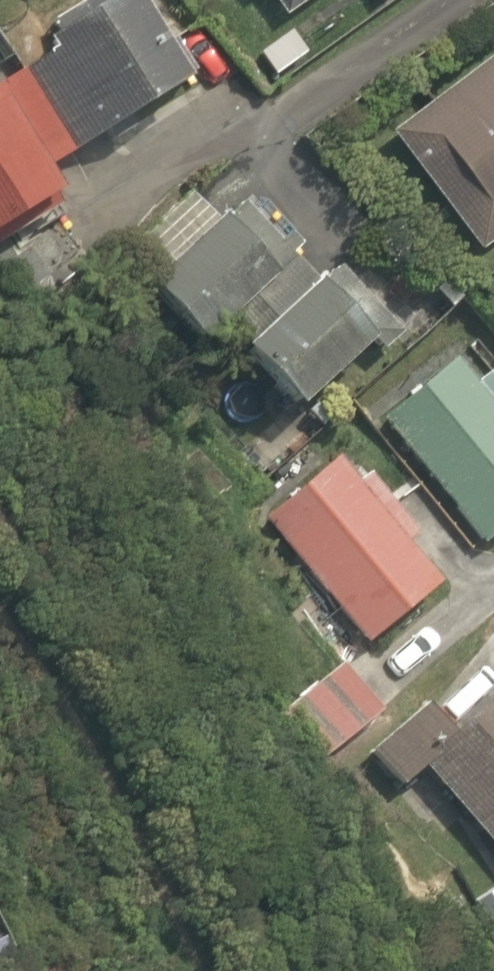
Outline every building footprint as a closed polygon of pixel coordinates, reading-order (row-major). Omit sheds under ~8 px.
[(277,23),(309,0),(261,0),(277,23)] [(184,114),(133,15),(33,67),(84,166),(184,114)] [(406,131),(493,249),(493,65),(406,131)] [(0,126),(0,244),(47,222),(2,125),(0,126)] [(234,349),(330,284),(274,203),(163,279),(218,360),(234,349)] [(392,330),(351,270),(330,284),(305,301),(234,349),(275,410),(392,330)] [(477,347),(384,415),(487,555),(493,550),(493,370),(477,347)] [(445,574),(347,454),(253,530),(351,651),(445,574)] [(371,714),(335,657),(266,700),(302,757),(371,714)] [(409,708),(349,755),(383,799),(422,769),(493,860),(493,712),(444,752),(409,708)] [(9,934),(0,921),(0,941),(9,934)]
